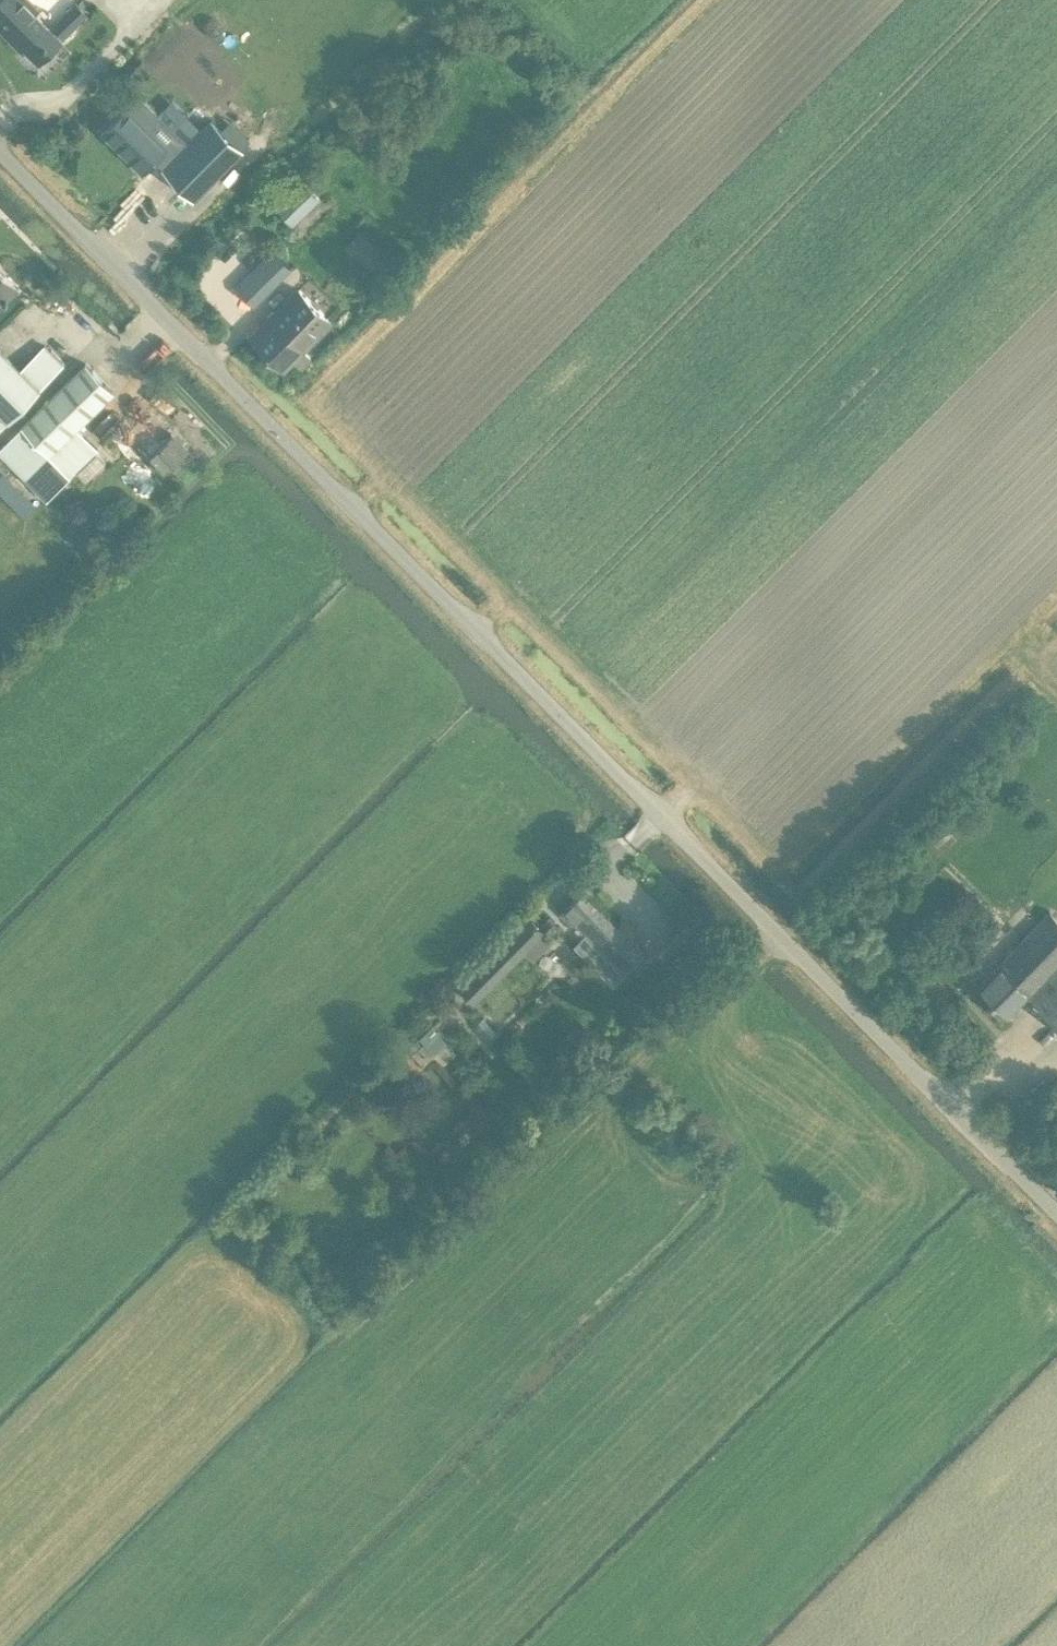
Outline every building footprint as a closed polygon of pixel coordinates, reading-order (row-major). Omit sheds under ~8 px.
[(47,24),(35,12),(39,8),(31,0),(0,0),(0,28),(21,49),(23,47),(39,63),(70,32),(89,13),(76,0),(75,0),(49,26),(47,24)] [(139,95),(102,131),(142,171),(155,159),(162,167),(187,142),(139,95)] [(187,142),(162,167),(193,198),(242,149),(211,118),(187,142)] [(300,177),(273,204),(293,226),(321,198),(300,177)] [(360,231),(346,244),(371,268),(385,255),(360,231)] [(270,247),(234,287),(254,306),(292,268),(270,247)] [(19,289),(0,270),(0,307),(19,289)] [(298,287),(250,335),(284,369),(293,359),(301,367),(312,356),(304,349),(332,320),(298,287)] [(20,370),(39,389),(64,364),(45,346),(20,370)] [(20,370),(0,350),(0,428),(39,389),(20,370)] [(0,449),(0,453),(25,478),(29,474),(77,428),(114,391),(86,363),(0,449)] [(118,435),(109,444),(121,457),(130,447),(157,474),(164,467),(165,468),(168,464),(167,463),(185,446),(170,431),(171,429),(161,419),(160,421),(145,406),(117,434),(118,435)] [(29,474),(25,478),(46,500),(70,476),(71,476),(99,450),(77,428),(29,474)] [(625,970),(644,951),(629,936),(635,930),(621,917),(616,922),(582,889),(559,912),(582,936),(587,932),(625,970)] [(976,987),(1007,1017),(1027,995),(1056,1023),(1056,917),(1050,910),(976,987)] [(507,937),(474,969),(490,986),(520,957),(524,954),(545,933),(528,915),(507,937)] [(411,1054),(425,1070),(451,1048),(432,1026),(418,1038),(423,1044),(411,1054)]
